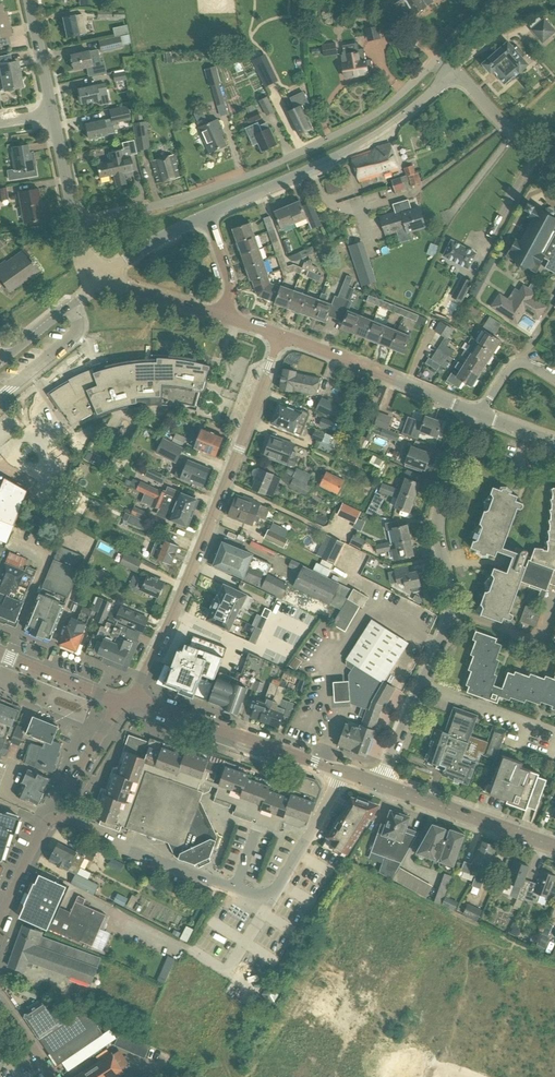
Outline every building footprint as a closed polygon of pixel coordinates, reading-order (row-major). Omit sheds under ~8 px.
[(389,1),(388,2),(393,11),(406,3),(413,15),(427,7),(427,6),(434,2),(433,0),(388,0),(389,1)] [(11,36),(6,12),(3,12),(1,4),(0,4),(0,38),(11,36)] [(63,17),(67,37),(78,35),(78,34),(86,33),(83,14),(74,16),(74,15),(63,17)] [(370,17),(372,27),(378,25),(376,16),(370,17)] [(538,37),(545,31),(550,36),(554,32),(554,31),(544,19),(532,30),(538,37)] [(131,43),(129,35),(119,37),(121,45),(131,43)] [(99,41),(102,52),(122,48),(121,45),(119,37),(99,41)] [(483,64),(490,73),(493,71),(505,85),(514,77),(519,72),(528,65),(522,58),(526,56),(517,46),(514,49),(508,42),(499,50),(500,50),(492,57),(491,57),(483,64)] [(323,46),(324,56),(337,54),(335,44),(323,46)] [(342,55),(343,63),(345,77),(368,73),(368,71),(373,70),(371,59),(366,60),(364,48),(342,52),(343,54),(342,55)] [(71,55),(74,70),(92,66),(90,58),(99,56),(97,50),(89,52),(88,51),(71,55)] [(237,56),(230,57),(233,69),(240,68),(237,56)] [(4,90),(22,86),(17,61),(1,64),(0,60),(0,71),(4,90)] [(218,105),(224,104),(219,84),(221,83),(216,65),(205,69),(209,86),(212,85),(218,105)] [(113,73),(114,82),(125,80),(124,70),(113,73)] [(78,89),(81,104),(99,100),(97,92),(106,90),(105,84),(96,86),(96,85),(78,89)] [(164,91),(163,100),(173,101),(173,92),(164,91)] [(295,108),(288,112),(299,134),(312,128),(304,110),(311,107),(304,92),(291,98),(295,108)] [(260,101),(267,115),(275,112),(267,98),(260,101)] [(246,128),(254,145),(259,142),(263,150),(277,144),(273,136),(274,136),(270,128),(269,128),(267,122),(260,126),(257,120),(262,118),(255,104),(246,108),(249,114),(248,114),(251,123),(252,122),(253,125),(246,128)] [(85,124),(89,139),(107,135),(105,127),(118,124),(118,121),(131,118),(128,107),(115,110),(117,117),(85,124)] [(198,122),(200,128),(199,128),(210,152),(227,145),(220,130),(222,129),(218,119),(209,123),(207,118),(198,122)] [(136,150),(149,148),(146,121),(133,122),(136,150)] [(134,141),(122,143),(124,149),(109,152),(111,161),(96,164),(99,178),(113,175),(116,186),(125,184),(123,172),(133,170),(130,156),(137,154),(134,141)] [(351,157),(360,182),(388,173),(399,170),(390,143),(377,147),(377,148),(351,157)] [(32,157),(33,157),(32,152),(29,153),(27,144),(11,147),(15,170),(7,171),(9,179),(36,175),(34,166),(33,166),(32,157)] [(151,161),(158,183),(179,177),(173,154),(151,161)] [(392,180),(393,186),(409,181),(408,176),(419,173),(419,172),(416,173),(414,165),(404,168),(406,175),(392,180)] [(409,181),(393,186),(396,194),(413,189),(412,186),(422,183),(419,173),(408,176),(409,181)] [(360,192),(363,204),(379,200),(379,201),(390,198),(387,185),(360,192)] [(8,199),(6,188),(0,189),(0,200),(8,199)] [(18,193),(24,223),(44,219),(38,189),(18,193)] [(405,222),(423,216),(420,207),(412,210),(408,199),(393,204),(396,213),(382,217),(385,226),(395,223),(404,220),(405,222)] [(288,206),(295,223),(307,218),(303,206),(300,201),(288,206)] [(303,206),(307,218),(312,228),(322,224),(312,202),(303,206)] [(531,212),(534,206),(534,205),(528,203),(525,209),(531,212)] [(295,223),(288,206),(275,211),(283,229),(295,223)] [(543,258),(545,256),(543,255),(552,238),(554,239),(554,237),(554,217),(553,216),(554,213),(554,211),(548,208),(546,209),(545,211),(543,211),(534,206),(531,212),(528,217),(530,218),(519,240),(516,239),(507,257),(517,262),(516,263),(517,267),(523,270),(526,269),(526,267),(536,272),(539,266),(543,258)] [(264,218),(269,231),(275,229),(270,216),(264,218)] [(426,228),(423,216),(405,222),(404,220),(395,223),(385,226),(387,235),(397,232),(401,242),(412,238),(411,233),(426,228)] [(233,229),(238,242),(256,236),(251,223),(233,229)] [(269,231),(273,244),(279,242),(275,229),(269,231)] [(260,248),(256,236),(238,242),(242,255),(260,248)] [(543,258),(549,261),(545,267),(554,273),(554,237),(554,239),(552,238),(543,255),(545,256),(543,258)] [(355,266),(356,266),(369,261),(363,241),(349,246),(355,266)] [(444,256),(468,269),(476,254),(452,241),(444,256)] [(284,254),(279,242),(273,244),(277,256),(284,254)] [(306,249),(309,255),(315,252),(313,246),(306,249)] [(242,255),(247,267),(264,261),(260,248),(242,255)] [(292,259),(299,255),(296,249),(289,253),(292,259)] [(309,255),(306,249),(299,252),(302,258),(309,255)] [(1,275),(10,286),(28,273),(30,276),(39,270),(25,250),(6,263),(5,262),(0,265),(0,276),(1,275)] [(277,256),(282,268),(288,266),(284,254),(277,256)] [(309,270),(316,273),(318,267),(312,264),(310,259),(307,261),(307,262),(305,262),(302,267),(303,268),(309,270)] [(264,261),(247,267),(251,280),(252,279),(268,274),(269,273),(264,261)] [(356,266),(355,266),(362,285),(376,280),(369,261),(356,266)] [(294,264),(291,265),(291,267),(290,271),(290,273),(295,271),(301,274),(303,268),(302,267),(294,264)] [(291,265),(288,266),(282,268),(284,275),(290,273),(290,271),(291,267),(291,265)] [(316,273),(309,270),(306,276),(314,279),(316,273)] [(316,273),(314,279),(320,282),(322,275),(316,273)] [(262,297),(276,303),(282,287),(271,283),(268,274),(252,279),(257,293),(260,292),(262,297)] [(343,284),(350,287),(355,289),(359,280),(347,275),(343,284)] [(462,277),(455,291),(458,292),(455,298),(461,302),(472,282),(462,277)] [(543,293),(549,285),(544,282),(539,290),(543,293)] [(338,297),(345,300),(350,287),(343,284),(338,297)] [(517,324),(525,311),(538,319),(547,306),(534,298),(537,294),(524,285),(520,290),(516,288),(508,299),(500,293),(491,307),(517,324)] [(275,304),(288,308),(295,291),(282,286),(282,287),(276,303),(275,304)] [(350,287),(345,300),(350,302),(355,289),(350,287)] [(295,291),(288,308),(301,313),(307,295),(295,291)] [(322,293),(320,300),(313,317),(326,322),(333,304),(326,302),(328,296),(322,293)] [(301,313),(313,317),(320,300),(307,295),(301,313)] [(367,301),(379,306),(382,300),(369,295),(367,301)] [(394,305),(382,300),(379,306),(392,311),(394,305)] [(444,312),(452,316),(458,305),(450,300),(444,312)] [(392,311),(404,316),(407,310),(394,305),(392,311)] [(342,328),(354,333),(361,315),(349,310),(342,328)] [(407,310),(404,316),(417,321),(419,315),(407,310)] [(530,316),(525,313),(518,324),(523,327),(530,316)] [(374,320),(361,315),(354,333),(366,338),(374,320)] [(417,321),(425,325),(428,318),(419,315),(417,321)] [(483,326),(495,334),(502,324),(490,316),(483,326)] [(535,320),(531,317),(523,328),(528,331),(535,320)] [(366,338),(379,343),(386,325),(374,320),(366,338)] [(443,323),(441,321),(435,331),(436,332),(445,337),(447,338),(453,329),(443,323)] [(386,325),(379,343),(391,348),(398,331),(386,325)] [(398,331),(391,348),(404,353),(411,336),(404,333),(407,327),(401,325),(398,331)] [(478,342),(494,352),(501,341),(485,331),(478,342)] [(445,337),(438,348),(450,356),(453,350),(447,346),(451,340),(447,338),(445,337)] [(468,351),(487,364),(494,352),(478,342),(472,338),(469,343),(470,345),(471,346),(468,351)] [(431,359),(432,359),(440,364),(443,366),(447,361),(450,356),(438,348),(431,359)] [(468,359),(464,365),(480,375),(487,364),(468,351),(466,350),(462,355),(468,359)] [(98,414),(107,411),(114,409),(121,407),(126,405),(137,403),(145,402),(151,402),(160,402),(160,404),(154,404),(149,405),(161,405),(169,406),(180,407),(191,409),(197,411),(197,410),(195,410),(201,389),(203,390),(205,385),(206,380),(203,379),(206,369),(209,370),(210,366),(204,364),(196,362),(197,359),(190,358),(181,356),(175,356),(168,355),(152,355),(169,356),(169,359),(158,358),(158,362),(144,362),(138,363),(126,365),(121,365),(105,369),(104,366),(98,368),(89,371),(85,372),(78,375),(69,380),(70,382),(66,384),(61,387),(56,390),(51,394),(62,409),(73,426),(79,422),(86,418),(92,415),(98,412),(98,414)] [(436,370),(440,364),(432,359),(431,359),(430,358),(426,363),(436,370)] [(473,387),(480,375),(464,365),(459,361),(456,367),(461,370),(457,376),(452,373),(447,381),(460,388),(464,381),(473,387)] [(280,389),(293,391),(293,390),(316,395),(320,378),(296,373),(296,371),(284,369),(280,389)] [(322,397),(316,409),(339,421),(345,409),(322,397)] [(277,415),(305,426),(307,421),(310,413),(302,410),(301,412),(281,404),(277,415)] [(0,450),(0,464),(4,461),(16,477),(32,464),(28,458),(61,433),(47,414),(0,450)] [(305,426),(277,415),(273,424),(302,435),(305,428),(305,426)] [(426,417),(422,427),(412,423),(408,434),(418,438),(421,431),(437,437),(443,423),(426,417)] [(319,426),(332,431),(335,423),(323,418),(319,426)] [(360,418),(357,432),(365,433),(368,420),(360,418)] [(375,425),(373,432),(380,434),(383,427),(375,425)] [(383,427),(380,434),(397,440),(400,434),(383,427)] [(195,448),(216,457),(224,437),(203,429),(195,448)] [(326,433),(316,429),(312,438),(322,442),(326,433)] [(173,441),(183,446),(185,441),(186,439),(176,434),(173,441)] [(295,445),(272,436),(265,456),(288,464),(295,466),(298,458),(294,457),(296,452),(293,451),(295,445)] [(357,446),(361,448),(365,438),(361,436),(357,446)] [(183,448),(164,439),(157,452),(176,462),(183,448)] [(425,470),(432,453),(406,444),(404,451),(410,454),(406,463),(425,470)] [(370,452),(367,460),(379,464),(382,457),(370,452)] [(91,462),(95,464),(99,458),(94,455),(91,462)] [(186,466),(180,464),(175,476),(203,487),(211,469),(188,460),(186,466)] [(257,478),(253,488),(273,496),(281,478),(259,469),(257,469),(255,469),(253,470),(252,472),(252,474),(253,476),(255,478),(257,478)] [(293,477),(294,478),(307,484),(311,475),(297,469),(293,477)] [(320,485),(339,494),(345,481),(327,472),(320,485)] [(156,473),(153,480),(163,485),(166,477),(156,473)] [(8,479),(6,477),(0,492),(0,518),(15,524),(28,490),(15,483),(8,479)] [(307,484),(294,478),(290,487),(306,495),(310,485),(307,484)] [(401,493),(415,498),(420,483),(406,478),(401,493)] [(171,504),(193,513),(198,501),(168,489),(167,492),(164,491),(164,493),(158,490),(140,482),(137,489),(155,498),(171,504)] [(380,491),(385,493),(387,489),(389,489),(390,485),(383,482),(380,491)] [(387,489),(385,493),(393,496),(395,490),(396,488),(390,485),(389,489),(387,489)] [(498,551),(500,546),(514,507),(520,509),(521,509),(522,508),(523,508),(523,507),(524,506),(524,505),(524,504),(523,503),(522,502),(516,500),(518,495),(510,492),(511,490),(507,488),(503,488),(502,489),(494,486),(493,487),(494,487),(492,493),(491,493),(493,494),(494,496),(489,509),(487,510),(485,510),(485,511),(486,511),(484,516),(483,516),(482,517),(483,517),(481,523),(480,522),(480,523),(482,524),(483,526),(478,539),(476,540),(474,540),(475,541),(473,546),(472,546),(471,547),(480,550),(479,552),(483,554),(487,555),(488,553),(496,556),(498,551)] [(522,551),(521,553),(515,551),(513,556),(507,572),(494,567),(494,568),(495,568),(493,574),(492,573),(492,574),(493,575),(494,577),(490,590),(487,591),(486,590),(486,591),(487,592),(484,597),(483,597),(483,598),(484,598),(482,604),(481,603),(481,604),(482,605),(484,607),(481,615),(482,615),(482,614),(502,622),(504,617),(509,619),(510,620),(511,619),(512,619),(513,619),(513,618),(514,617),(514,616),(514,615),(513,614),(512,613),(506,611),(519,578),(522,579),(520,583),(521,583),(522,581),(531,584),(530,586),(541,590),(537,601),(542,603),(547,590),(550,583),(554,585),(554,487),(554,488),(552,488),(553,493),(553,498),(551,499),(552,504),(552,508),(550,509),(552,514),(551,519),(549,519),(551,525),(550,529),(548,530),(550,535),(549,540),(547,540),(549,546),(548,550),(544,549),(544,548),(535,547),(532,557),(527,556),(528,553),(528,552),(528,551),(527,550),(526,550),(525,549),(524,550),(523,550),(522,551)] [(399,498),(396,507),(410,512),(415,498),(401,493),(399,498)] [(246,511),(256,514),(266,518),(270,508),(236,495),(233,504),(247,510),(246,511)] [(171,504),(155,498),(152,506),(160,509),(158,514),(188,526),(193,513),(171,504)] [(343,503),(338,515),(347,519),(353,507),(343,503)] [(247,510),(233,504),(229,515),(252,525),(256,514),(246,511),(247,510)] [(376,516),(378,511),(370,506),(367,512),(376,516)] [(132,514),(146,520),(149,514),(134,508),(132,514)] [(324,525),(327,518),(319,514),(316,521),(324,525)] [(131,515),(128,522),(145,530),(148,522),(131,515)] [(393,528),(396,543),(411,540),(408,525),(400,527),(398,520),(385,523),(387,530),(393,528)] [(284,549),(288,539),(269,529),(266,535),(273,538),(271,542),(284,549)] [(362,549),(363,547),(366,541),(355,536),(351,544),(362,549)] [(322,556),(335,563),(344,543),(331,537),(322,556)] [(157,538),(151,555),(172,564),(179,546),(163,540),(157,538)] [(411,540),(396,543),(397,548),(393,549),(396,559),(399,558),(414,555),(411,540)] [(214,565),(244,577),(243,578),(282,597),(288,584),(267,574),(271,566),(252,556),(253,554),(223,542),(214,565)] [(383,547),(383,552),(391,550),(389,542),(383,543),(384,547),(383,547)] [(378,553),(383,552),(383,547),(384,547),(383,543),(376,545),(378,553)] [(55,559),(61,562),(67,548),(60,546),(55,559)] [(515,551),(500,546),(498,551),(513,556),(515,551)] [(73,551),(67,548),(61,562),(67,565),(73,551)] [(67,565),(73,567),(79,554),(73,551),(67,565)] [(17,622),(38,570),(27,566),(25,570),(22,569),(26,560),(10,553),(6,562),(0,577),(0,615),(17,622)] [(73,567),(80,570),(85,556),(79,554),(73,567)] [(269,563),(277,561),(276,554),(268,555),(269,563)] [(121,564),(136,572),(141,562),(126,555),(121,564)] [(31,631),(31,632),(45,638),(45,637),(51,640),(80,570),(73,567),(67,565),(61,562),(55,559),(54,559),(44,583),(39,595),(27,624),(25,629),(31,631)] [(289,567),(300,572),(303,566),(292,560),(289,567)] [(330,605),(340,584),(340,583),(303,565),(303,566),(300,572),(293,587),(330,605)] [(421,590),(417,572),(408,573),(407,567),(395,569),(397,583),(404,582),(406,588),(411,587),(412,591),(421,590)] [(164,583),(142,574),(137,587),(158,596),(159,595),(161,595),(163,589),(162,588),(164,583)] [(225,584),(219,596),(241,606),(242,606),(247,595),(225,584)] [(340,584),(330,605),(341,611),(342,609),(345,604),(348,599),(353,591),(340,584)] [(348,599),(360,606),(363,608),(369,597),(354,589),(353,591),(348,599)] [(215,600),(212,607),(213,607),(235,617),(241,606),(219,596),(218,595),(216,600),(215,600)] [(98,612),(95,620),(104,624),(107,616),(109,611),(112,603),(99,597),(93,610),(98,612)] [(357,611),(360,606),(348,599),(345,604),(357,611)] [(354,616),(357,611),(345,604),(342,609),(354,616)] [(61,643),(77,650),(84,633),(84,632),(93,610),(83,606),(77,619),(72,617),(68,626),(61,643)] [(115,614),(109,611),(107,616),(136,628),(136,629),(143,632),(149,618),(118,606),(115,614)] [(213,607),(207,619),(230,629),(235,631),(237,626),(232,624),(235,617),(213,607)] [(262,615),(268,618),(271,610),(266,607),(262,615)] [(522,620),(536,625),(540,611),(527,607),(522,620)] [(339,614),(351,621),(354,616),(342,609),(341,611),(339,614)] [(336,619),(348,626),(351,621),(339,614),(336,619)] [(86,653),(103,661),(104,659),(127,668),(127,666),(129,667),(139,642),(127,637),(126,639),(119,636),(122,630),(126,632),(128,627),(117,623),(118,622),(109,618),(105,627),(101,625),(97,635),(94,634),(86,653)] [(348,626),(336,619),(333,625),(345,632),(348,626)] [(339,744),(353,749),(352,750),(366,755),(375,730),(374,730),(383,706),(385,706),(396,688),(384,681),(409,642),(372,619),(346,659),(355,664),(349,674),(351,703),(362,707),(359,716),(365,718),(362,726),(354,724),(354,723),(349,721),(348,724),(347,723),(339,744)] [(8,632),(0,629),(0,638),(5,640),(8,632)] [(554,678),(546,675),(545,678),(531,673),(530,676),(516,671),(515,673),(509,671),(503,687),(494,685),(498,675),(495,674),(500,660),(497,659),(502,644),(496,642),(498,638),(477,630),(473,639),(476,640),(471,654),(474,655),(469,669),(472,670),(467,685),(469,686),(467,692),(498,703),(500,696),(510,699),(511,697),(525,702),(526,699),(541,704),(542,701),(553,705),(552,708),(554,709),(554,678)] [(166,667),(159,683),(180,690),(179,693),(194,698),(195,696),(207,700),(222,657),(218,656),(214,654),(210,653),(206,652),(203,650),(199,649),(196,648),(189,645),(185,644),(183,650),(177,648),(171,667),(169,667),(169,668),(166,667)] [(247,660),(262,666),(264,659),(262,658),(250,653),(247,660)] [(244,667),(259,673),(262,666),(247,660),(244,667)] [(242,674),(257,679),(259,673),(244,667),(242,674)] [(253,689),(257,679),(242,674),(238,672),(236,678),(230,676),(229,678),(229,680),(221,677),(220,677),(211,701),(225,706),(225,707),(239,712),(248,688),(253,689)] [(300,678),(297,688),(305,691),(309,681),(300,678)] [(349,680),(333,681),(335,700),(350,699),(349,680)] [(278,689),(279,686),(271,683),(264,702),(259,700),(252,717),(266,722),(267,721),(278,689)] [(278,689),(267,721),(280,726),(289,702),(282,699),(286,688),(279,686),(278,689)] [(0,703),(0,753),(2,748),(3,748),(12,725),(13,726),(18,711),(0,703)] [(453,738),(466,742),(468,743),(478,716),(454,707),(447,726),(449,727),(447,733),(454,735),(453,738)] [(32,739),(40,742),(45,743),(45,741),(52,743),(53,741),(58,726),(34,717),(31,725),(28,724),(24,732),(33,736),(32,739)] [(13,736),(22,739),(24,733),(23,733),(25,728),(18,725),(13,736)] [(483,755),(497,760),(507,730),(494,725),(483,755)] [(454,735),(447,733),(434,728),(430,739),(435,740),(427,760),(445,767),(442,775),(468,784),(476,762),(463,758),(466,751),(463,750),(466,742),(453,738),(454,735)] [(103,788),(93,815),(103,819),(101,825),(102,825),(119,831),(121,825),(124,827),(128,828),(129,828),(130,829),(132,830),(133,830),(136,831),(171,844),(177,857),(178,857),(181,858),(186,860),(197,864),(198,865),(199,865),(201,867),(213,861),(212,859),(213,858),(212,856),(216,845),(218,840),(219,837),(227,813),(279,832),(280,831),(281,832),(283,825),(287,827),(288,824),(300,828),(301,827),(307,825),(312,810),(315,811),(322,790),(323,788),(322,786),(321,785),(319,780),(303,774),(296,778),(292,788),(255,775),(256,772),(184,746),(183,749),(152,738),(150,742),(130,735),(118,768),(115,767),(106,789),(103,788)] [(22,739),(13,736),(11,742),(19,746),(22,739)] [(45,743),(43,746),(31,743),(25,762),(35,766),(52,771),(61,744),(53,741),(52,743),(45,741),(45,743)] [(484,790),(508,799),(506,802),(526,810),(528,806),(536,809),(547,779),(538,776),(539,774),(520,767),(522,763),(504,756),(499,769),(497,768),(491,783),(489,783),(485,790),(484,790)] [(16,795),(38,806),(51,779),(29,769),(16,795)] [(323,846),(345,857),(378,806),(354,797),(323,846)] [(378,832),(402,840),(405,831),(410,817),(391,811),(386,825),(381,823),(378,832)] [(2,860),(3,860),(17,817),(0,812),(0,859),(2,860)] [(417,852),(420,853),(421,850),(426,852),(425,855),(435,858),(440,860),(447,863),(448,860),(453,862),(452,865),(454,865),(465,834),(451,829),(450,833),(446,831),(447,829),(434,824),(417,852)] [(402,840),(378,832),(371,852),(385,857),(379,871),(392,879),(417,836),(405,831),(402,840)] [(476,877),(489,844),(480,840),(473,860),(472,864),(465,861),(461,871),(475,876),(476,877)] [(71,863),(80,867),(85,857),(92,861),(97,851),(81,843),(77,852),(59,843),(55,852),(72,861),(71,863)] [(489,844),(476,877),(472,887),(480,890),(486,874),(487,874),(490,866),(497,846),(489,844)] [(77,874),(80,867),(71,863),(72,861),(55,852),(50,861),(68,870),(77,874)] [(103,865),(119,874),(125,863),(109,854),(103,865)] [(524,901),(524,899),(530,881),(524,879),(529,866),(515,861),(507,882),(513,885),(509,895),(524,901)] [(524,899),(536,903),(540,894),(548,897),(548,896),(554,898),(554,897),(554,888),(552,887),(554,877),(554,876),(541,871),(537,884),(530,881),(524,899)] [(22,916),(40,925),(48,907),(49,907),(57,911),(59,907),(68,887),(40,875),(37,883),(35,883),(25,905),(26,906),(22,916)] [(144,885),(157,892),(162,881),(150,875),(144,885)] [(81,888),(94,895),(95,893),(99,885),(86,879),(81,888)] [(203,900),(209,902),(213,891),(207,889),(203,900)] [(114,901),(124,906),(128,899),(117,894),(114,901)] [(48,907),(40,925),(80,942),(80,941),(94,909),(84,904),(86,899),(78,895),(71,913),(59,907),(57,911),(49,907),(48,907)] [(443,905),(456,912),(460,903),(447,896),(443,905)] [(463,913),(477,920),(482,910),(468,903),(463,913)] [(94,909),(80,941),(92,946),(106,915),(94,909)] [(541,914),(537,927),(543,929),(548,916),(541,914)] [(547,924),(543,932),(537,945),(546,950),(551,937),(549,936),(554,925),(547,922),(547,924)] [(9,966),(25,972),(29,961),(91,984),(101,958),(41,936),(43,933),(23,926),(9,966)] [(520,929),(514,927),(511,934),(517,936),(520,934),(520,929)] [(165,962),(173,965),(175,960),(167,957),(167,959),(165,962)] [(163,967),(171,970),(173,965),(165,962),(163,967)] [(26,1013),(26,1016),(58,1066),(103,1037),(90,1017),(78,1012),(70,1017),(64,1006),(54,1013),(46,1000),(26,1013)] [(120,1032),(114,1044),(122,1048),(128,1035),(121,1032),(120,1032)] [(128,1035),(122,1048),(128,1051),(134,1038),(128,1035)] [(134,1038),(128,1051),(132,1053),(138,1040),(134,1038)] [(138,1040),(132,1053),(138,1055),(144,1042),(140,1041),(138,1040)] [(144,1042),(138,1055),(145,1058),(150,1048),(151,1045),(144,1042)] [(123,1072),(111,1055),(77,1076),(115,1076),(123,1072)] [(205,1076),(209,1073),(199,1063),(195,1067),(205,1076)]
